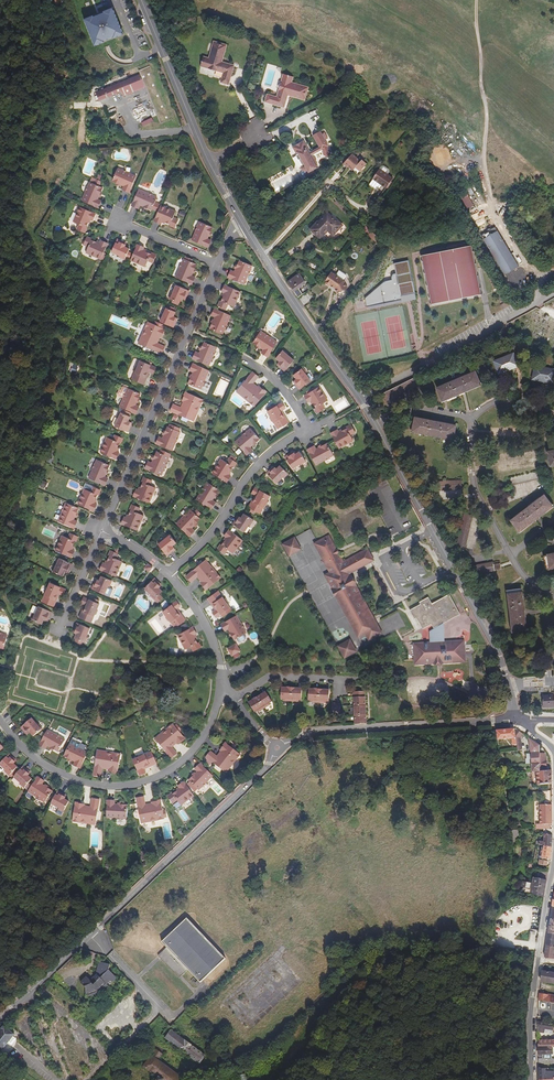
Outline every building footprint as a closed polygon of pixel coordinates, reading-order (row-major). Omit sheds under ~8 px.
[(100,14),(98,15),(97,14),(84,19),(95,46),(105,42),(105,41),(114,37),(114,38),(124,34),(113,7),(99,13),(100,14)] [(231,70),(233,67),(219,62),(220,59),(223,60),(224,55),(223,55),(225,48),(226,49),(227,45),(214,41),(213,45),(214,45),(212,51),(211,51),(209,58),(201,53),(200,66),(223,73),(221,83),(229,85),(233,71),(231,70)] [(231,70),(233,71),(234,65),(222,62),(223,60),(220,59),(219,62),(233,67),(231,70)] [(161,124),(172,119),(150,66),(139,71),(141,75),(97,92),(100,101),(123,92),(124,97),(146,88),(161,124)] [(280,105),(283,106),(287,92),(291,93),(290,96),(294,98),(295,97),(301,99),(305,100),(309,87),(305,86),(305,87),(299,85),(292,82),(293,77),(283,74),(277,97),(267,94),(265,102),(279,106),(280,105)] [(280,105),(279,106),(284,108),(288,96),(290,96),(291,93),(287,92),(283,106),(280,105)] [(313,135),(320,147),(321,150),(322,150),(326,157),(332,154),(328,147),(329,146),(320,131),(313,135)] [(315,172),(314,170),(313,168),(316,166),(311,156),(309,153),(310,152),(305,142),(301,144),(301,143),(296,145),(296,147),(293,148),(297,155),(296,156),(298,160),(300,160),(303,165),(303,166),(300,168),(302,170),(301,171),(301,172),(300,172),(300,173),(301,173),(301,174),(302,174),(302,175),(303,175),(304,174),(305,177),(315,172)] [(320,147),(310,152),(309,153),(311,156),(321,150),(320,147)] [(360,161),(352,154),(343,164),(347,168),(349,167),(353,171),(356,168),(360,172),(367,164),(362,159),(360,161)] [(381,166),(380,169),(372,179),(373,179),(369,184),(375,188),(377,186),(380,188),(382,185),(386,188),(393,178),(388,175),(390,172),(389,169),(384,166),(381,166)] [(122,170),(118,168),(112,181),(117,183),(121,185),(124,186),(123,190),(129,193),(136,177),(128,173),(128,172),(122,170)] [(102,182),(92,177),(88,186),(86,192),(82,201),(98,208),(101,201),(98,199),(99,196),(101,193),(103,188),(100,187),(102,182)] [(471,195),(478,191),(474,184),(467,188),(471,195)] [(155,202),(157,197),(153,196),(153,195),(148,193),(139,189),(132,206),(139,209),(140,205),(144,206),(147,208),(152,210),(153,209),(157,211),(160,204),(155,202)] [(469,193),(461,196),(464,204),(461,205),(463,210),(474,206),(469,193)] [(161,205),(154,221),(161,224),(162,222),(162,221),(165,223),(166,222),(171,224),(176,226),(179,220),(174,217),(176,212),(161,205)] [(93,221),(96,214),(80,207),(73,222),(79,225),(77,230),(84,232),(86,227),(88,222),(89,223),(90,219),(91,220),(93,221)] [(333,236),(343,225),(337,220),(337,221),(328,213),(319,221),(318,220),(310,229),(321,239),(328,231),(333,236)] [(213,227),(200,222),(198,226),(196,231),(196,232),(192,240),(208,247),(211,240),(208,239),(209,235),(210,232),(213,227)] [(519,266),(498,230),(483,239),(504,275),(519,266)] [(101,259),(108,243),(101,241),(100,242),(100,243),(97,242),(96,242),(91,240),(86,238),(83,245),(89,247),(86,253),(101,259)] [(125,259),(130,249),(125,247),(126,245),(123,244),(124,242),(117,239),(112,252),(120,256),(120,257),(125,259)] [(144,247),(137,244),(131,260),(146,267),(148,261),(153,263),(156,256),(151,254),(146,252),(146,251),(143,250),(144,249),(144,247)] [(482,294),(472,245),(466,246),(448,250),(422,255),(432,304),(482,294)] [(185,259),(184,259),(182,263),(180,268),(176,277),(192,284),(195,277),(192,276),(193,272),(194,269),(197,264),(192,262),(193,259),(186,257),(185,259)] [(251,270),(252,266),(240,260),(238,265),(236,269),(235,272),(231,270),(228,277),(244,284),(248,275),(248,276),(251,270)] [(366,299),(368,308),(402,301),(402,297),(416,294),(409,262),(395,264),(397,275),(394,275),(394,276),(393,277),(392,278),(392,279),(393,281),(386,282),(366,299)] [(522,267),(514,272),(517,276),(524,271),(522,267)] [(336,276),(331,272),(325,281),(326,283),(329,285),(330,285),(335,288),(335,294),(345,290),(344,281),(347,277),(339,271),(336,276)] [(305,282),(299,274),(288,282),(295,292),(303,286),(302,285),(305,282)] [(328,288),(323,281),(312,289),(317,296),(328,288)] [(189,291),(176,285),(173,294),(171,293),(169,298),(180,303),(182,298),(184,299),(185,297),(186,298),(189,291)] [(241,292),(225,285),(222,292),(224,292),(225,293),(223,296),(224,296),(222,301),(220,306),(226,309),(228,304),(234,307),(241,292)] [(298,296),(308,289),(306,285),(303,287),(303,286),(295,292),(298,296)] [(299,298),(304,305),(312,300),(307,293),(299,298)] [(402,297),(402,301),(403,303),(417,301),(416,294),(402,297)] [(164,313),(160,322),(173,327),(176,320),(175,320),(176,318),(174,317),(176,312),(173,311),(174,308),(168,305),(167,308),(165,307),(163,313),(164,313)] [(210,329),(223,334),(225,330),(227,324),(231,315),(215,308),(212,315),(215,317),(214,320),(212,324),(210,329)] [(157,326),(148,322),(145,328),(147,328),(143,337),(142,336),(139,343),(162,353),(165,346),(157,343),(159,339),(158,338),(158,336),(160,337),(161,338),(163,334),(164,334),(166,329),(163,328),(164,326),(158,323),(157,326)] [(256,338),(253,343),(257,346),(260,348),(264,350),(261,353),(268,357),(277,343),(269,337),(270,337),(265,334),(264,334),(261,331),(260,332),(258,331),(255,335),(257,337),(256,338)] [(215,351),(217,347),(204,342),(202,347),(201,350),(199,353),(196,352),(193,359),(209,366),(213,357),(216,351),(215,351)] [(294,360),(287,354),(288,353),(283,349),(276,358),(280,362),(278,363),(280,365),(279,366),(285,371),(294,360)] [(494,362),(499,374),(518,366),(514,356),(510,357),(509,355),(494,362)] [(134,374),(132,379),(144,385),(147,377),(148,373),(147,373),(148,371),(149,371),(154,373),(156,367),(140,360),(137,369),(135,369),(134,373),(134,374)] [(189,384),(201,389),(203,385),(206,380),(205,379),(209,371),(193,364),(190,371),(194,372),(192,375),(191,379),(189,384)] [(533,379),(553,383),(553,381),(553,370),(540,367),(539,369),(535,368),(533,379)] [(311,381),(305,373),(306,372),(303,368),(294,375),(297,379),(295,380),(297,382),(295,383),(300,389),(311,381)] [(243,395),(250,401),(249,402),(255,406),(267,391),(263,388),(262,389),(259,386),(258,387),(257,388),(255,387),(256,386),(253,383),(258,376),(253,371),(236,391),(242,396),(243,395)] [(437,388),(442,401),(481,384),(475,372),(437,388)] [(423,383),(420,375),(382,394),(386,401),(423,383)] [(328,401),(319,387),(305,396),(309,402),(310,401),(311,401),(313,404),(314,403),(320,413),(326,409),(323,404),(328,401)] [(140,394),(128,388),(126,392),(123,398),(124,398),(120,407),(136,414),(139,407),(135,405),(137,402),(138,399),(140,394)] [(195,414),(199,405),(200,406),(203,400),(185,392),(183,397),(184,397),(182,401),(183,401),(185,402),(184,404),(183,403),(181,407),(173,404),(170,411),(194,421),(197,414),(195,414)] [(272,421),(273,421),(278,429),(289,423),(285,416),(282,412),(281,413),(280,411),(286,408),(282,403),(267,411),(270,416),(270,418),(272,421)] [(119,418),(115,426),(128,432),(131,425),(129,424),(130,422),(128,421),(130,417),(120,412),(117,417),(119,418)] [(415,418),(413,431),(453,439),(456,426),(415,418)] [(180,432),(168,426),(166,431),(164,435),(163,438),(159,437),(156,443),(172,450),(176,442),(177,442),(179,436),(180,432)] [(339,448),(353,440),(350,435),(355,432),(352,426),(347,428),(342,431),(342,430),(339,432),(338,431),(337,429),(331,433),(339,448)] [(256,442),(260,439),(251,429),(248,431),(247,431),(243,435),(236,442),(247,455),(253,450),(250,447),(253,445),(256,442)] [(107,437),(101,452),(116,459),(119,452),(118,452),(117,451),(118,448),(117,448),(120,443),(122,438),(115,435),(113,440),(107,437)] [(334,455),(327,443),(316,449),(314,446),(308,449),(316,465),(324,460),(324,461),(330,458),(330,457),(334,455)] [(170,457),(157,451),(155,456),(154,460),(152,463),(148,462),(145,468),(162,475),(165,467),(166,467),(168,461),(170,457)] [(306,461),(299,452),(295,455),(294,453),(292,454),(291,453),(285,457),(293,469),(300,464),(301,465),(306,461)] [(221,459),(212,473),(227,482),(231,476),(229,475),(228,474),(230,471),(233,466),(236,462),(230,458),(227,463),(221,459)] [(107,470),(110,465),(97,460),(95,464),(93,469),(89,478),(105,485),(108,478),(104,477),(106,473),(107,470)] [(288,474),(280,466),(276,469),(275,468),(273,469),(272,468),(267,473),(277,483),(283,477),(284,478),(288,474)] [(544,478),(542,469),(510,477),(512,485),(544,478)] [(149,503),(156,488),(150,485),(152,480),(146,478),(144,483),(141,487),(139,491),(138,490),(137,489),(134,496),(149,503)] [(40,487),(45,489),(48,482),(43,480),(40,487)] [(461,480),(436,482),(437,490),(462,489),(461,480)] [(216,494),(219,490),(208,482),(205,486),(201,491),(202,491),(197,499),(211,509),(215,502),(212,500),(214,497),(216,494)] [(85,489),(78,504),(94,511),(97,504),(95,503),(94,503),(96,500),(95,499),(97,494),(99,489),(93,487),(91,492),(85,489)] [(270,496),(255,487),(251,493),(256,496),(257,496),(256,498),(255,497),(253,501),(252,501),(248,507),(260,514),(264,506),(266,505),(268,502),(267,500),(270,496)] [(511,520),(519,531),(552,506),(544,495),(511,520)] [(76,513),(79,508),(66,503),(64,507),(62,512),(58,521),(74,528),(77,521),(73,520),(75,516),(76,513)] [(137,530),(144,515),(138,513),(140,508),(134,505),(131,510),(129,515),(127,518),(126,518),(124,517),(121,524),(137,530)] [(197,522),(201,518),(191,509),(187,513),(187,512),(183,517),(177,524),(190,536),(195,530),(192,528),(194,525),(197,522)] [(254,520),(244,514),(241,518),(239,517),(238,519),(237,518),(233,524),(244,532),(249,524),(251,525),(254,520)] [(472,516),(464,514),(457,546),(465,548),(472,516)] [(243,540),(229,530),(224,536),(226,537),(227,537),(225,540),(225,541),(222,545),(219,550),(225,554),(228,549),(233,553),(243,540)] [(62,536),(56,551),(72,557),(75,551),(73,550),(72,549),(73,546),(75,541),(77,536),(70,533),(68,538),(62,536)] [(165,539),(158,544),(167,555),(173,551),(172,549),(174,548),(172,546),(176,543),(169,534),(165,537),(165,539)] [(345,562),(330,536),(319,542),(317,543),(333,572),(327,575),(331,582),(330,583),(331,584),(335,592),(337,596),(338,595),(360,636),(374,628),(367,616),(369,611),(355,586),(356,583),(353,577),(350,576),(347,572),(351,570),(371,559),(367,550),(345,562)] [(294,537),(282,544),(289,556),(301,549),(294,537)] [(100,570),(116,576),(123,561),(117,559),(119,554),(112,551),(110,556),(108,561),(107,561),(106,564),(105,564),(103,563),(100,570)] [(546,569),(553,567),(553,553),(544,555),(546,569)] [(60,558),(56,567),(55,566),(52,571),(63,576),(65,571),(67,572),(68,570),(70,571),(73,564),(60,558)] [(206,560),(186,576),(191,582),(198,577),(200,580),(202,579),(203,580),(202,582),(201,583),(203,586),(206,590),(221,578),(217,573),(216,574),(210,567),(211,566),(206,560)] [(494,564),(493,562),(473,566),(474,574),(501,569),(500,563),(494,564)] [(105,594),(109,586),(110,586),(112,581),(102,576),(100,581),(98,580),(97,582),(95,581),(92,588),(105,594)] [(150,596),(154,600),(162,592),(158,588),(160,587),(158,585),(159,584),(154,579),(144,589),(151,595),(150,596)] [(45,592),(46,593),(42,601),(54,607),(57,599),(56,599),(58,595),(57,595),(58,593),(59,593),(63,595),(66,589),(50,583),(48,588),(47,588),(45,592)] [(521,589),(507,591),(513,632),(526,630),(521,589)] [(216,618),(230,608),(227,603),(227,602),(225,599),(223,598),(218,591),(208,598),(212,605),(213,604),(215,608),(216,607),(217,609),(216,609),(212,612),(216,618)] [(431,643),(414,644),(415,659),(415,664),(426,663),(426,664),(432,663),(458,662),(464,662),(464,652),(473,651),(473,645),(464,645),(463,642),(443,643),(443,624),(460,614),(449,594),(432,604),(428,597),(419,602),(420,604),(409,610),(415,619),(417,618),(423,629),(431,624),(434,629),(437,627),(437,637),(434,641),(431,641),(431,643)] [(91,623),(95,615),(96,614),(98,610),(97,609),(99,604),(84,597),(81,603),(86,605),(87,606),(86,607),(85,607),(83,611),(82,611),(79,618),(91,623)] [(180,614),(178,611),(177,612),(176,610),(177,609),(181,606),(176,601),(163,612),(166,616),(166,618),(168,621),(170,621),(175,628),(186,620),(181,614),(180,614)] [(39,606),(35,615),(34,614),(31,619),(42,624),(44,619),(46,620),(47,618),(49,619),(52,612),(39,606)] [(398,612),(378,622),(385,635),(404,625),(398,612)] [(235,640),(247,633),(244,629),(245,629),(242,623),(241,624),(236,615),(221,624),(225,631),(228,629),(230,632),(232,635),(235,640)] [(88,637),(86,637),(90,628),(77,623),(74,630),(76,630),(75,633),(77,633),(75,638),(85,643),(88,637)] [(196,634),(193,627),(178,635),(185,650),(191,647),(193,652),(200,648),(197,643),(195,639),(195,638),(194,635),(195,635),(196,634)] [(349,640),(337,647),(344,659),(356,652),(349,640)] [(228,649),(232,656),(240,651),(236,644),(228,649)] [(284,701),(291,701),(292,688),(292,687),(287,687),(287,688),(281,687),(281,699),(284,699),(284,701)] [(292,688),(291,701),(298,702),(298,700),(301,700),(302,688),(292,688)] [(311,702),(318,703),(319,689),(315,688),(315,689),(309,689),(308,700),(311,700),(311,702)] [(319,689),(318,703),(326,703),(326,701),(329,701),(329,690),(319,689)] [(366,706),(365,691),(353,692),(354,706),(366,706)] [(259,699),(266,711),(272,707),(271,705),(273,704),(267,694),(259,699)] [(542,696),(543,708),(553,707),(553,695),(542,696)] [(260,715),(266,711),(259,699),(258,699),(254,702),(255,702),(250,705),(256,715),(259,713),(260,715)] [(366,715),(366,706),(354,706),(355,715),(366,715)] [(366,715),(355,715),(355,725),(367,724),(366,715)] [(34,736),(43,729),(39,724),(38,725),(32,718),(21,727),(26,733),(27,732),(29,734),(31,732),(34,736)] [(155,739),(171,758),(177,754),(172,747),(175,744),(174,743),(176,742),(177,743),(178,744),(181,741),(181,742),(185,739),(173,724),(168,728),(169,729),(162,735),(161,734),(155,739)] [(515,733),(514,729),(496,730),(497,739),(512,738),(513,745),(517,745),(516,740),(515,733)] [(58,752),(65,740),(61,738),(61,737),(56,734),(56,735),(47,730),(39,745),(45,749),(47,746),(51,747),(54,749),(58,752)] [(517,730),(515,733),(516,740),(520,739),(523,734),(517,730)] [(540,754),(539,745),(529,738),(531,752),(532,765),(540,764),(540,754)] [(72,739),(70,744),(64,756),(69,759),(70,759),(72,760),(75,762),(74,765),(80,769),(88,753),(84,751),(79,748),(81,743),(72,739)] [(211,752),(207,758),(205,761),(211,766),(213,763),(227,773),(232,767),(230,766),(236,759),(237,760),(241,755),(226,743),(223,747),(223,748),(221,751),(222,752),(223,753),(222,755),(220,753),(218,757),(211,752)] [(97,751),(93,776),(101,777),(102,769),(106,770),(107,768),(109,768),(108,770),(108,771),(112,772),(112,773),(117,774),(121,754),(114,753),(114,755),(105,753),(105,752),(97,751)] [(138,758),(133,760),(140,776),(146,773),(144,769),(144,768),(145,767),(146,768),(150,766),(150,767),(157,763),(152,752),(143,755),(142,755),(138,757),(138,758)] [(9,776),(17,767),(14,764),(15,762),(14,760),(15,759),(9,754),(0,764),(0,765),(6,771),(5,772),(9,776)] [(544,771),(544,763),(547,763),(546,756),(544,756),(544,754),(540,754),(540,764),(532,765),(531,765),(532,772),(536,772),(538,785),(552,784),(552,770),(544,771)] [(189,784),(198,793),(203,788),(207,784),(207,783),(214,776),(201,764),(196,769),(199,772),(196,775),(194,778),(190,781),(191,782),(189,784)] [(20,784),(24,788),(32,779),(28,776),(29,774),(28,772),(29,771),(23,766),(14,777),(21,783),(20,784)] [(41,800),(45,803),(53,791),(48,788),(45,786),(42,784),(44,781),(38,777),(28,791),(36,797),(41,800)] [(178,801),(182,806),(195,796),(185,783),(179,787),(180,788),(181,789),(178,791),(178,792),(174,795),(169,798),(173,804),(178,801)] [(197,793),(198,793),(189,784),(189,785),(197,793)] [(59,809),(64,812),(69,802),(64,799),(65,797),(63,796),(64,795),(57,791),(51,804),(59,808),(59,809)] [(144,797),(137,799),(139,811),(141,819),(142,824),(149,823),(149,821),(158,819),(158,821),(165,820),(161,800),(156,801),(156,802),(152,803),(152,804),(153,806),(151,807),(150,805),(146,806),(144,797)] [(96,825),(99,800),(92,798),(91,807),(86,806),(86,808),(84,808),(84,806),(85,804),(80,804),(80,803),(75,802),(72,821),(79,822),(79,821),(88,822),(88,824),(96,825)] [(127,819),(127,805),(122,805),(121,805),(118,805),(115,804),(115,800),(107,800),(106,818),(116,818),(122,819),(122,818),(127,819)] [(552,824),(552,805),(540,805),(540,824),(536,824),(536,829),(544,829),(550,829),(550,824),(552,824)] [(553,835),(552,829),(550,829),(544,829),(544,834),(544,841),(539,841),(539,845),(544,846),(552,847),(553,835)] [(552,847),(544,846),(541,858),(551,860),(552,847)] [(547,881),(533,878),(532,884),(530,893),(544,897),(547,881)] [(226,959),(187,918),(162,942),(167,947),(158,956),(179,978),(188,970),(201,983),(226,959)] [(546,946),(545,957),(546,959),(553,959),(553,947),(546,946)] [(109,970),(110,964),(103,963),(102,966),(99,965),(96,974),(97,974),(90,981),(87,977),(80,982),(85,986),(86,988),(86,998),(98,995),(98,994),(108,986),(107,984),(111,981),(112,983),(117,978),(109,970)] [(542,971),(541,981),(553,984),(553,973),(542,971)] [(539,994),(539,1001),(546,1002),(553,1003),(553,996),(550,995),(550,994),(544,993),(544,994),(539,994)] [(538,1022),(538,1032),(552,1034),(553,1030),(553,1024),(538,1022)] [(4,1026),(0,1031),(0,1053),(6,1044),(14,1035),(4,1026)] [(177,1035),(171,1030),(165,1038),(172,1042),(177,1035)] [(186,1042),(177,1035),(172,1042),(181,1049),(186,1042)] [(190,1045),(186,1042),(181,1049),(185,1052),(190,1045)] [(156,1050),(150,1045),(145,1051),(152,1056),(156,1050)] [(205,1056),(190,1045),(185,1052),(200,1063),(205,1056)] [(538,1047),(538,1056),(543,1056),(543,1059),(538,1059),(538,1063),(544,1064),(553,1064),(553,1063),(553,1059),(552,1059),(552,1054),(553,1054),(553,1047),(538,1047)] [(157,1060),(162,1054),(156,1050),(152,1056),(144,1066),(159,1077),(163,1079),(187,1079),(190,1075),(185,1071),(181,1078),(157,1060)] [(545,1068),(538,1069),(538,1079),(551,1079),(551,1075),(545,1075),(545,1068)]
